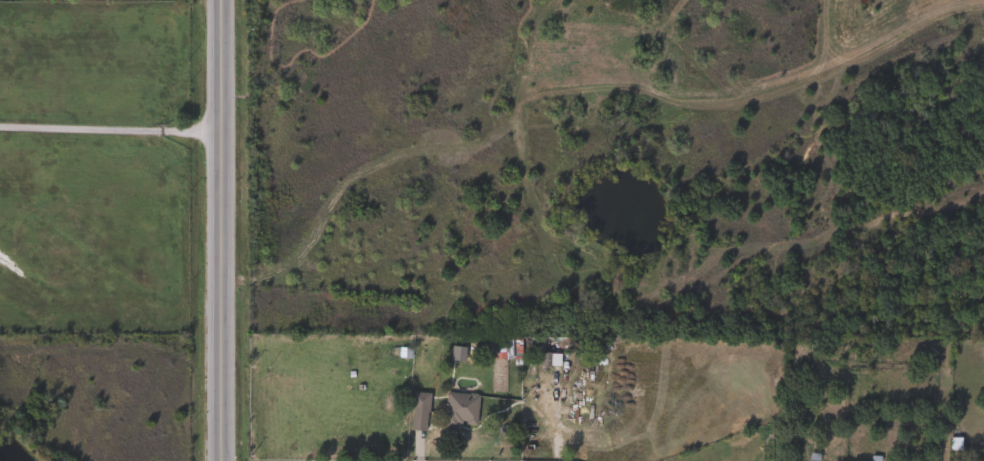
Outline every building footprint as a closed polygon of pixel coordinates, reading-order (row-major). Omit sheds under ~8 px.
[(538,365),(538,353),(555,353),(555,365),(538,365)] [(426,411),(407,411),(407,392),(427,392),(426,411)] [(441,425),(442,393),(474,394),(473,427),(441,425)]
